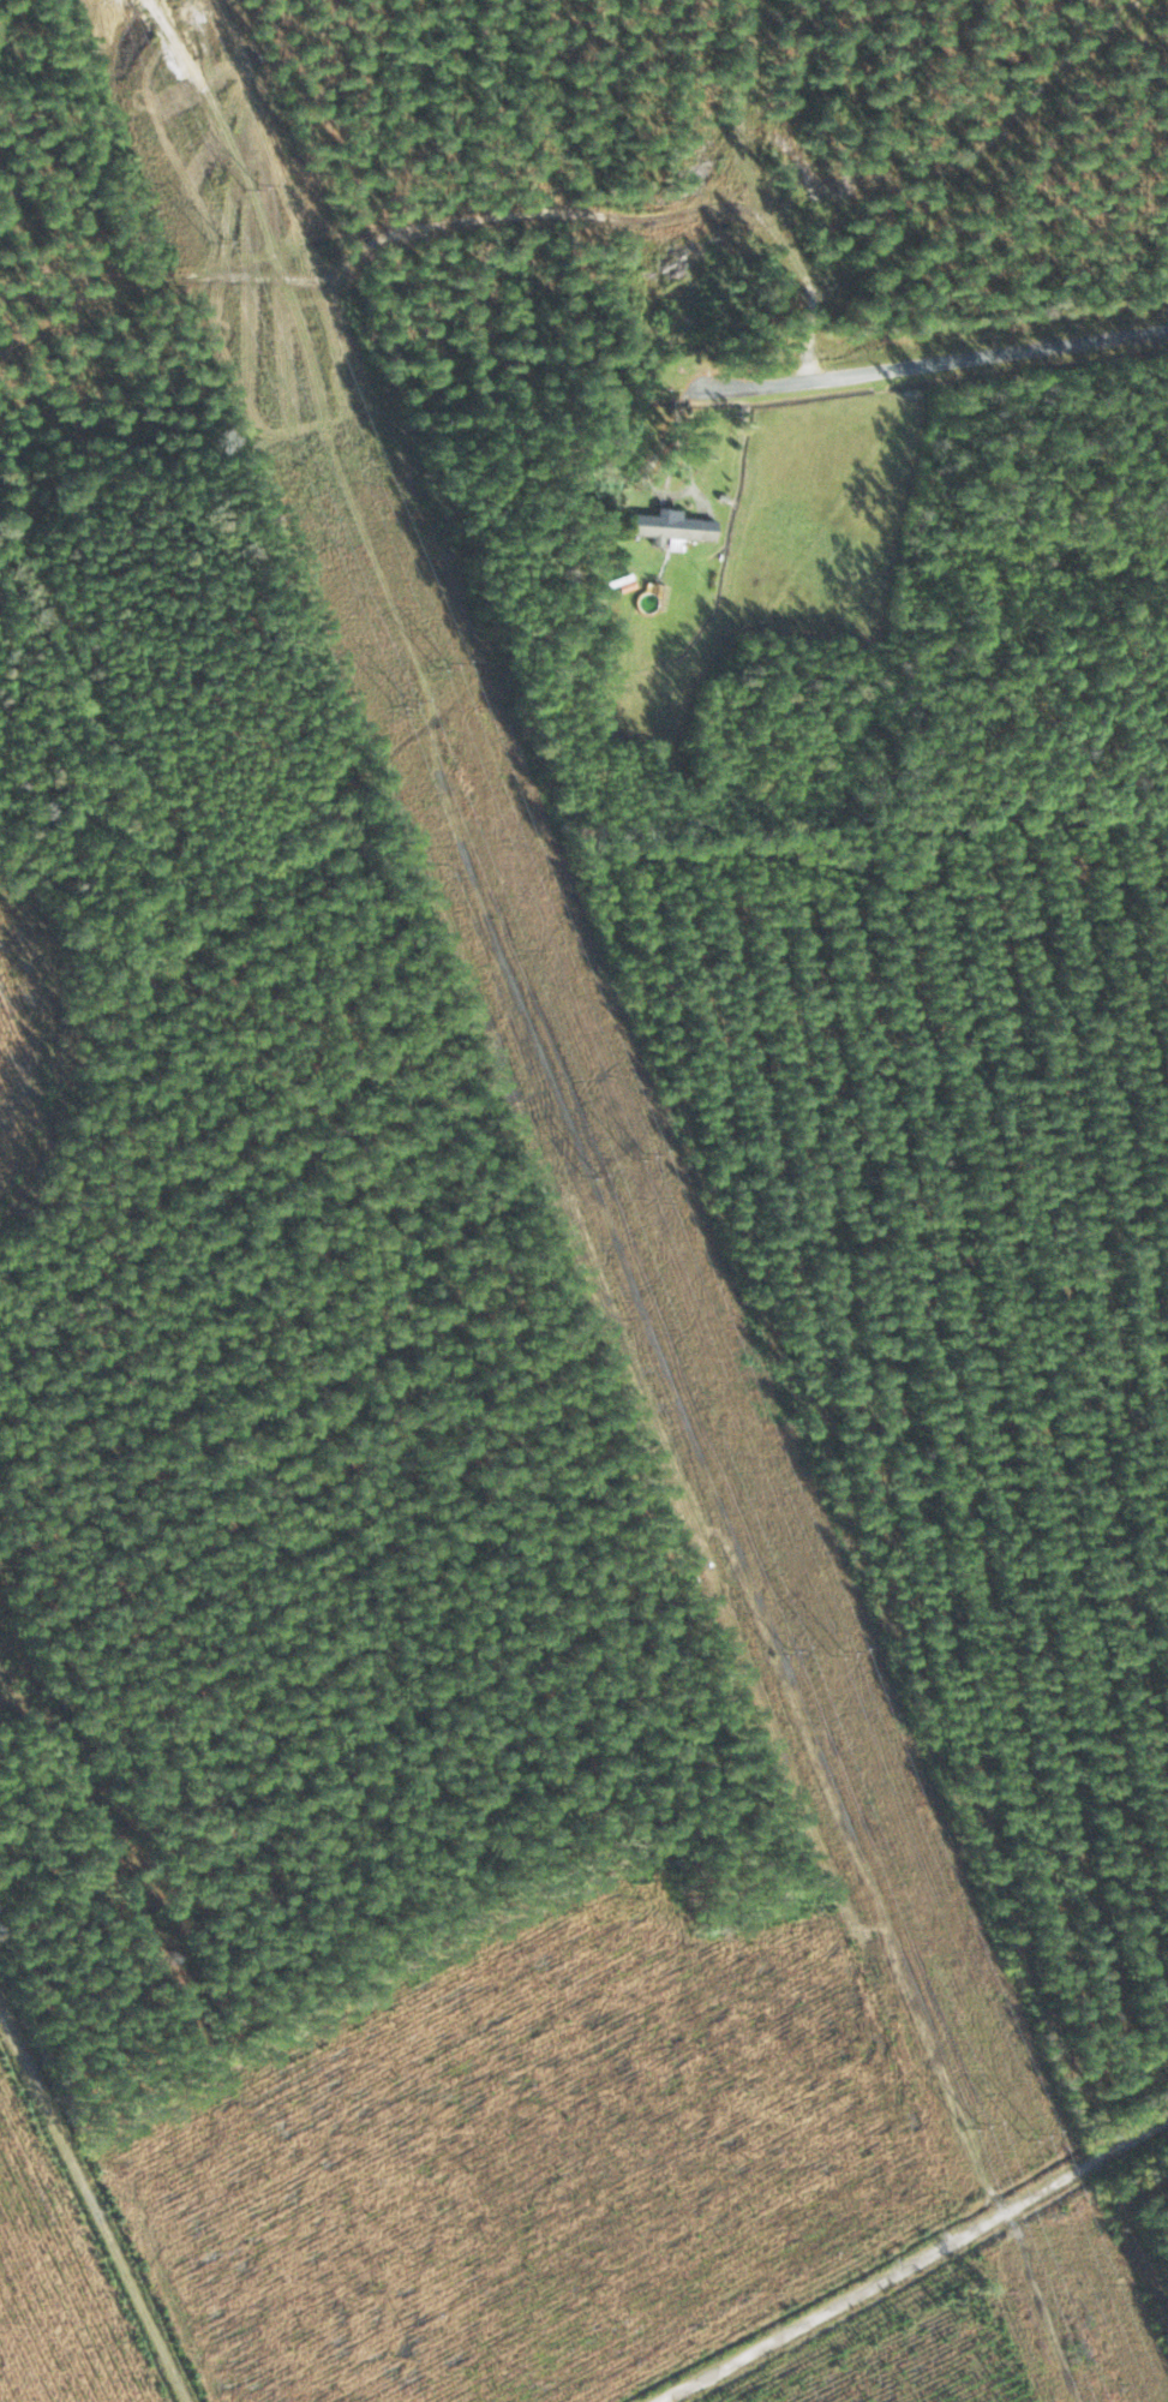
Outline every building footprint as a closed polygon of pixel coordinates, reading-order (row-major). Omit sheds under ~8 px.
[(718,521),(682,519),(682,510),(659,509),(658,516),(629,514),(627,536),(655,538),(654,547),(665,547),(665,538),(716,542),(718,521)]
